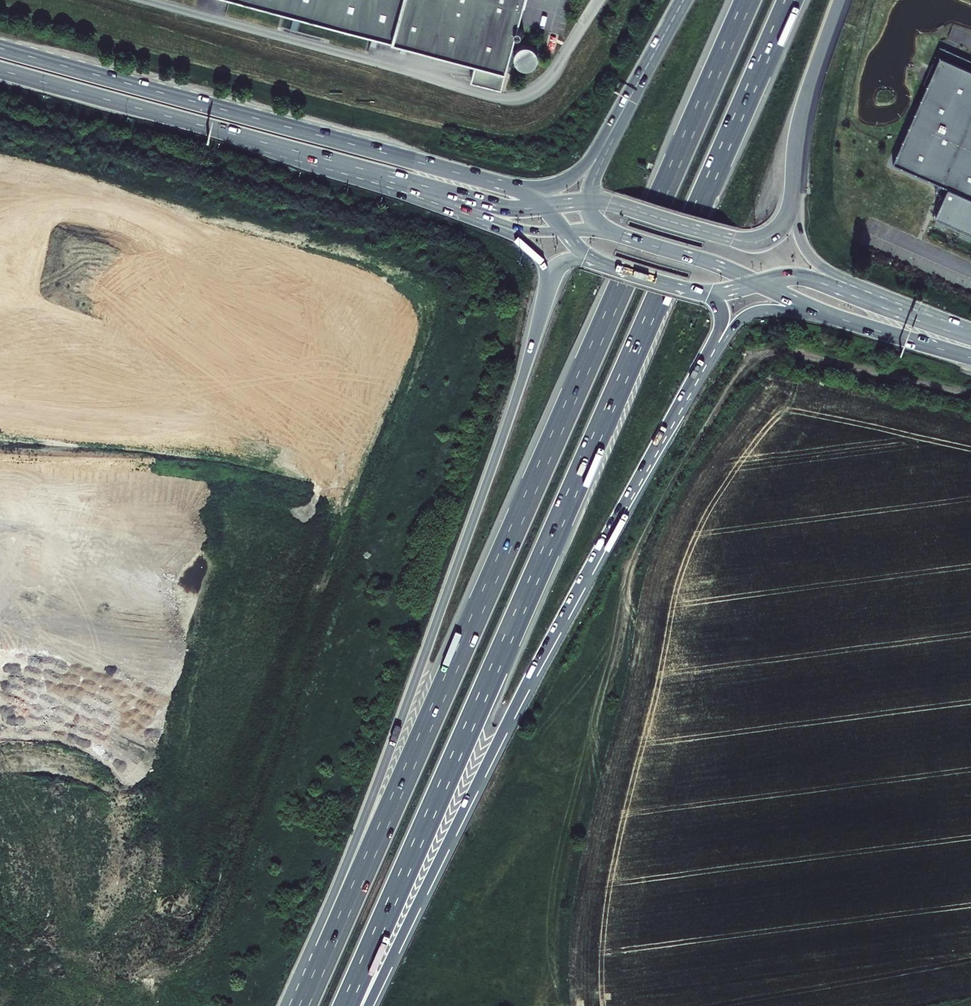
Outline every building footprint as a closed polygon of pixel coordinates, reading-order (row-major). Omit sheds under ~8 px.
[(477,62),(472,79),(503,87),(525,0),(237,0),(477,62)] [(940,47),(924,83),(928,85),(942,53),(955,58),(955,59),(970,66),(970,61),(940,47)] [(953,63),(955,59),(955,58),(942,53),(928,85),(893,164),(948,189),(935,218),(949,224),(951,219),(970,228),(970,71),(953,63)] [(935,218),(933,223),(970,240),(970,228),(951,219),(949,224),(935,218)]
